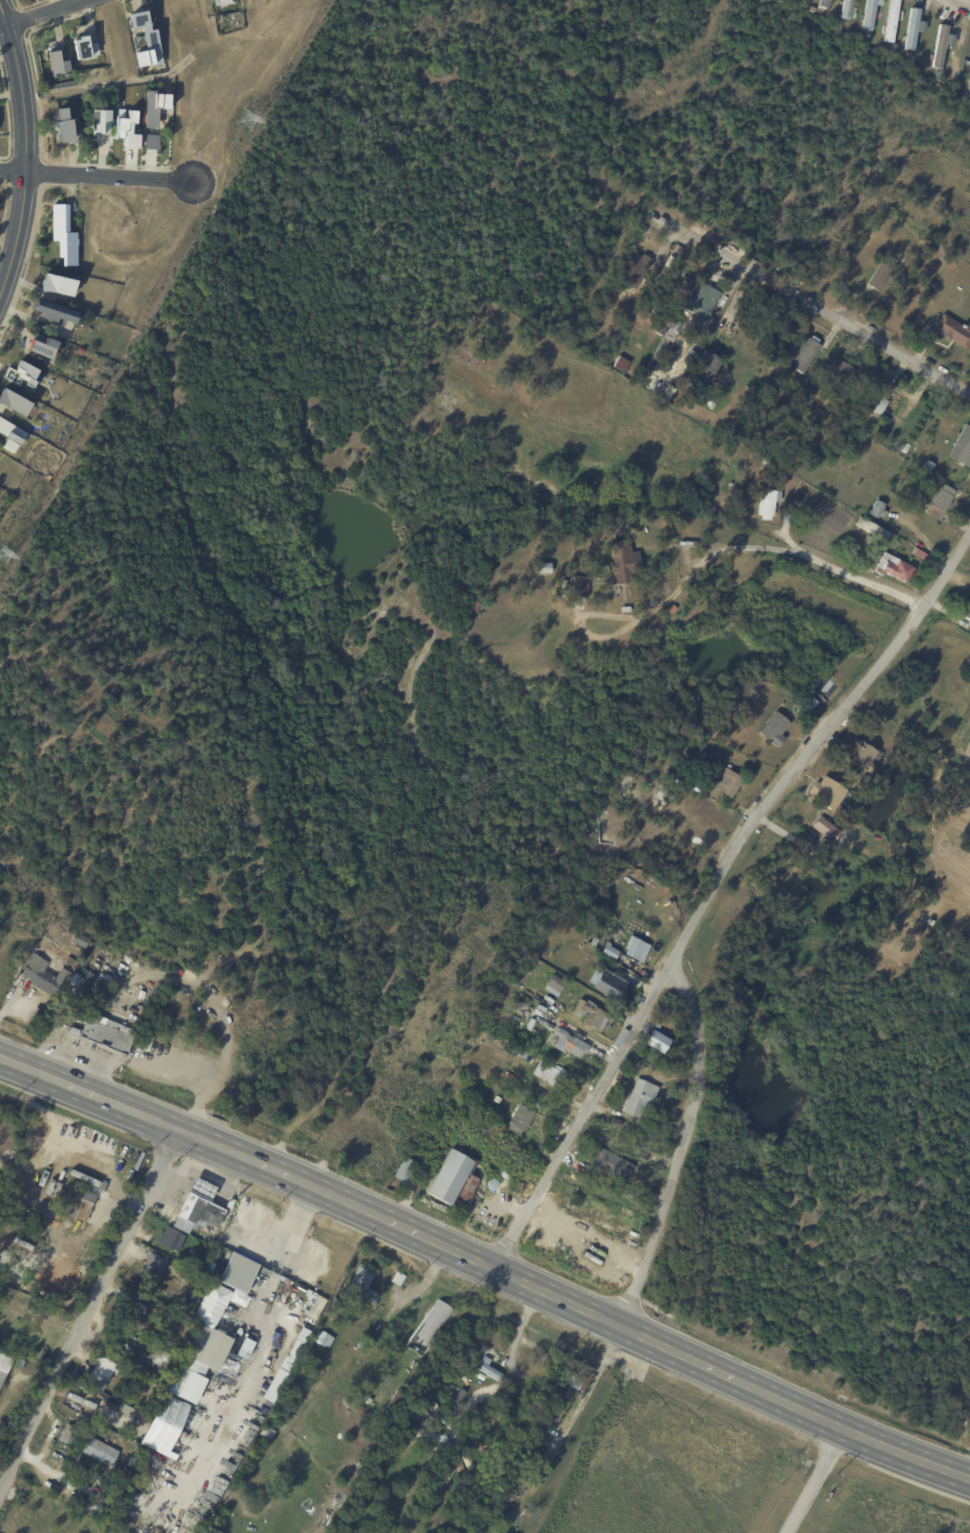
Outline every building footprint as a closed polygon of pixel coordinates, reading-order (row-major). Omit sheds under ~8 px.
[(840,19),(844,0),(854,0),(850,21),(840,19)] [(862,29),(867,0),(876,0),(871,31),(862,29)] [(884,42),(890,0),(900,0),(893,44),(884,42)] [(156,28),(163,63),(152,66),(152,64),(148,65),(148,64),(139,65),(136,51),(147,48),(142,26),(131,28),(128,12),(148,8),(150,18),(149,18),(151,29),(156,28)] [(921,22),(926,23),(925,34),(918,33),(915,52),(905,50),(911,9),(920,10),(918,21),(921,22)] [(952,35),(954,36),(952,47),(944,45),(940,69),(932,68),(939,25),(948,26),(947,34),(952,35)] [(98,42),(100,54),(95,55),(94,53),(91,54),(91,56),(77,59),(73,39),(80,37),(80,35),(87,33),(91,51),(94,51),(92,44),(98,42)] [(67,62),(70,74),(52,78),(47,54),(58,52),(61,63),(67,62)] [(906,58),(907,52),(914,53),(912,60),(906,58)] [(170,108),(158,108),(158,127),(146,127),(146,90),(167,90),(167,93),(171,93),(170,108)] [(71,117),(71,120),(76,119),(77,129),(72,130),(74,140),(58,142),(57,134),(59,134),(58,126),(56,126),(55,120),(57,120),(56,108),(66,106),(67,118),(71,117)] [(109,134),(91,134),(92,108),(111,109),(110,134),(109,134)] [(134,134),(140,134),(139,147),(126,146),(127,135),(123,135),(123,138),(115,138),(116,117),(128,117),(128,109),(136,110),(135,124),(132,123),(132,134),(134,134)] [(159,136),(159,149),(144,149),(145,134),(159,135),(159,136)] [(69,218),(69,232),(77,232),(77,239),(78,239),(78,245),(77,245),(77,265),(63,266),(62,257),(59,257),(59,240),(53,240),(52,204),(69,204),(69,218)] [(868,214),(864,223),(857,220),(859,211),(868,214)] [(654,256),(662,261),(643,291),(619,276),(634,252),(642,257),(644,253),(651,257),(652,255),(654,256)] [(878,290),(869,285),(881,264),(892,270),(879,291),(878,290)] [(674,273),(681,278),(683,274),(695,281),(685,298),(675,292),(669,301),(659,295),(672,272),(674,273)] [(77,282),(76,288),(74,287),(72,297),(40,289),(44,273),(76,281),(76,282),(77,282)] [(701,282),(722,292),(707,320),(686,309),(693,295),(694,296),(701,282)] [(75,323),(58,317),(57,322),(40,317),(42,312),(34,310),(38,299),(79,312),(78,315),(80,316),(78,321),(76,321),(75,323)] [(647,311),(644,322),(634,320),(638,308),(647,311)] [(674,316),(663,336),(655,332),(666,311),(674,316)] [(966,324),(969,326),(969,343),(966,349),(954,341),(934,329),(944,314),(964,327),(966,324)] [(683,322),(678,332),(670,328),(675,319),(683,322)] [(54,350),(51,359),(28,350),(35,332),(58,341),(54,350)] [(679,336),(675,341),(670,338),(674,332),(679,336)] [(810,339),(821,346),(804,375),(789,366),(806,337),(810,339)] [(674,344),(671,350),(665,347),(668,341),(674,344)] [(604,350),(599,359),(587,352),(592,343),(604,350)] [(487,355),(481,368),(469,362),(475,349),(487,355)] [(707,350),(723,358),(714,377),(696,368),(706,350),(707,350)] [(844,361),(856,369),(846,387),(826,376),(836,357),(844,361)] [(620,358),(630,363),(625,373),(614,368),(620,358)] [(33,388),(26,384),(27,382),(22,379),(18,385),(3,377),(8,368),(14,371),(20,360),(39,370),(38,373),(43,376),(40,381),(37,380),(33,388)] [(881,391),(886,394),(883,398),(889,401),(881,416),(854,400),(863,386),(879,395),(881,391)] [(24,417),(0,404),(0,392),(2,388),(4,389),(31,404),(30,405),(33,406),(29,412),(27,411),(24,417)] [(755,393),(759,399),(753,403),(749,398),(755,393)] [(6,436),(0,433),(0,418),(28,433),(22,444),(20,443),(14,453),(2,447),(6,439),(5,438),(6,436)] [(967,424),(969,426),(969,467),(949,455),(967,424)] [(865,437),(854,458),(847,454),(857,433),(865,437)] [(905,444),(909,446),(905,453),(901,451),(905,444)] [(935,464),(931,472),(924,468),(928,460),(935,464)] [(793,474),(787,485),(774,478),(780,466),(793,474)] [(911,474),(917,476),(914,482),(908,479),(911,474)] [(953,489),(957,491),(941,521),(926,512),(942,483),(953,489)] [(759,515),(762,489),(777,491),(774,516),(772,516),(771,520),(762,519),(762,515),(759,515)] [(885,508),(884,510),(888,513),(885,518),(881,516),(879,519),(870,514),(878,500),(887,505),(885,508)] [(793,523),(783,519),(788,508),(798,512),(793,523)] [(871,540),(866,537),(869,532),(856,525),(861,516),(891,533),(886,542),(879,538),(876,543),(871,540)] [(632,548),(632,552),(640,551),(642,571),(632,572),(633,584),(611,586),(610,573),(612,572),(611,562),(613,561),(611,543),(628,541),(629,547),(631,547),(632,548)] [(930,559),(928,563),(912,554),(915,549),(931,557),(930,559)] [(916,568),(917,569),(911,579),(909,578),(906,584),(886,573),(885,576),(876,571),(885,552),(916,568)] [(536,563),(552,564),(552,574),(536,574),(536,563)] [(581,610),(572,609),(574,596),(585,597),(583,610),(581,610)] [(961,616),(969,599),(969,620),(961,616)] [(476,602),(486,608),(482,615),(472,609),(476,602)] [(818,702),(807,716),(795,705),(817,678),(822,682),(810,696),(818,702)] [(785,719),(791,724),(782,736),(786,740),(778,749),(760,733),(777,712),(785,719)] [(879,753),(866,771),(851,761),(855,755),(852,753),(854,750),(852,748),(858,739),(879,753)] [(745,780),(733,800),(713,788),(725,768),(745,780)] [(816,782),(820,784),(825,776),(849,792),(836,811),(835,810),(834,812),(816,801),(818,797),(810,792),(816,782)] [(838,830),(842,834),(833,844),(813,827),(822,817),(838,830)] [(89,939),(85,950),(70,943),(75,933),(89,939)] [(650,946),(641,964),(623,955),(625,950),(623,949),(629,936),(650,946)] [(587,944),(591,937),(597,941),(593,948),(587,944)] [(618,953),(612,962),(598,954),(604,945),(618,953)] [(60,973),(69,978),(56,1000),(31,985),(33,982),(20,975),(31,956),(46,965),(43,970),(57,978),(60,973)] [(532,964),(525,976),(517,971),(524,960),(532,964)] [(104,995),(101,1001),(88,994),(88,995),(77,989),(73,986),(83,969),(98,977),(100,973),(106,976),(104,980),(110,984),(104,995)] [(614,977),(625,983),(613,1003),(590,989),(590,988),(584,984),(592,970),(598,974),(601,969),(614,977)] [(553,998),(553,999),(540,990),(549,975),(562,984),(553,998)] [(213,991),(219,998),(214,1002),(208,995),(213,991)] [(606,1016),(597,1034),(579,1024),(584,1014),(582,1013),(580,1016),(578,1016),(576,1019),(568,1015),(576,1000),(582,1004),(584,1001),(590,1004),(590,1005),(593,1007),(592,1008),(606,1016)] [(542,1010),(540,1014),(532,1010),(534,1006),(542,1010)] [(104,1019),(137,1032),(127,1057),(79,1038),(89,1013),(104,1019)] [(530,1020),(526,1031),(521,1029),(526,1018),(530,1020)] [(586,1047),(587,1047),(582,1055),(580,1053),(576,1060),(562,1051),(559,1055),(549,1049),(555,1039),(551,1036),(555,1029),(586,1047)] [(574,1030),(585,1037),(581,1042),(571,1036),(574,1030)] [(663,1038),(671,1042),(662,1058),(657,1055),(657,1054),(643,1046),(651,1031),(663,1038)] [(500,1041),(505,1044),(501,1050),(496,1047),(500,1041)] [(560,1087),(559,1090),(544,1083),(547,1077),(544,1075),(549,1065),(569,1075),(564,1083),(563,1082),(560,1087)] [(637,1080),(658,1088),(649,1111),(642,1109),(638,1120),(621,1114),(627,1095),(626,1095),(628,1090),(630,1090),(634,1079),(637,1080)] [(496,1097),(500,1099),(497,1105),(492,1102),(495,1097),(496,1097)] [(520,1106),(534,1113),(525,1133),(522,1132),(519,1137),(506,1130),(518,1105),(520,1106)] [(620,1121),(617,1130),(608,1127),(611,1118),(620,1121)] [(439,1140),(435,1146),(426,1141),(430,1135),(439,1140)] [(630,1174),(627,1179),(625,1177),(621,1185),(588,1167),(592,1160),(591,1159),(593,1155),(594,1155),(599,1147),(634,1167),(630,1174)] [(468,1204),(454,1199),(449,1208),(426,1195),(449,1150),(473,1163),(467,1174),(478,1178),(468,1204)] [(650,1158),(648,1164),(639,1161),(641,1154),(650,1158)] [(417,1173),(409,1186),(394,1177),(406,1157),(421,1166),(417,1173)] [(195,1177),(217,1187),(210,1201),(189,1190),(195,1177)] [(96,1197),(86,1222),(66,1215),(73,1195),(74,1195),(77,1187),(97,1195),(96,1197)] [(226,1210),(217,1228),(207,1223),(204,1228),(198,1225),(196,1231),(191,1229),(189,1234),(172,1226),(177,1215),(176,1215),(188,1191),(226,1210)] [(157,1244),(166,1225),(181,1233),(185,1236),(177,1253),(157,1244)] [(246,1258),(256,1263),(258,1259),(262,1261),(261,1263),(265,1265),(264,1268),(271,1271),(268,1278),(264,1276),(261,1282),(265,1283),(252,1311),(229,1300),(215,1331),(233,1339),(217,1372),(207,1367),(202,1377),(208,1380),(195,1405),(194,1404),(192,1409),(174,1400),(169,1410),(158,1405),(178,1364),(186,1368),(190,1359),(184,1356),(200,1323),(193,1319),(211,1282),(233,1293),(235,1288),(202,1273),(215,1246),(232,1254),(233,1252),(242,1256),(243,1253),(247,1256),(246,1258)] [(147,1261),(151,1252),(168,1260),(157,1282),(142,1274),(149,1262),(147,1261)] [(376,1296),(371,1306),(345,1292),(360,1264),(376,1273),(368,1288),(378,1293),(376,1296)] [(404,1281),(401,1287),(392,1282),(398,1271),(407,1276),(404,1281)] [(194,1289),(202,1293),(198,1301),(190,1297),(194,1289)] [(324,1298),(315,1295),(306,1316),(315,1320),(324,1298)] [(149,1315),(142,1329),(111,1315),(117,1303),(125,1306),(128,1298),(147,1307),(145,1313),(149,1315)] [(453,1310),(422,1355),(408,1345),(440,1300),(453,1310)] [(188,1332),(181,1328),(185,1318),(193,1322),(188,1332)] [(311,1332),(305,1345),(296,1340),(302,1328),(311,1332)] [(335,1339),(329,1349),(323,1346),(322,1347),(315,1343),(316,1342),(311,1340),(316,1329),(321,1332),(322,1330),(330,1334),(329,1335),(335,1339)] [(153,1356),(158,1348),(175,1356),(170,1368),(169,1367),(165,1374),(150,1367),(153,1362),(151,1361),(153,1356)] [(7,1375),(0,1388),(0,1353),(14,1360),(11,1364),(6,1375),(7,1375)] [(116,1364),(102,1392),(86,1384),(95,1366),(94,1366),(99,1356),(116,1364)] [(492,1368),(503,1375),(499,1382),(473,1365),(477,1358),(481,1361),(482,1358),(488,1362),(486,1364),(492,1368)] [(143,1365),(158,1372),(155,1378),(140,1371),(143,1365)] [(584,1393),(573,1388),(572,1389),(574,1390),(570,1400),(563,1396),(569,1384),(572,1386),(574,1382),(566,1378),(570,1370),(578,1373),(580,1367),(582,1368),(584,1365),(594,1369),(592,1373),(593,1373),(584,1393)] [(461,1405),(467,1393),(458,1389),(452,1401),(461,1405)] [(966,1413),(961,1426),(952,1422),(957,1409),(966,1413)] [(64,1427),(66,1424),(81,1431),(73,1448),(58,1440),(64,1427)] [(548,1439),(534,1432),(530,1441),(544,1448),(548,1439)] [(104,1444),(120,1452),(112,1468),(82,1452),(90,1436),(104,1444)] [(253,1462),(247,1472),(239,1468),(245,1457),(253,1462)] [(62,1458),(68,1461),(65,1467),(59,1464),(62,1458)] [(357,1481),(362,1483),(358,1492),(353,1489),(357,1481)]
